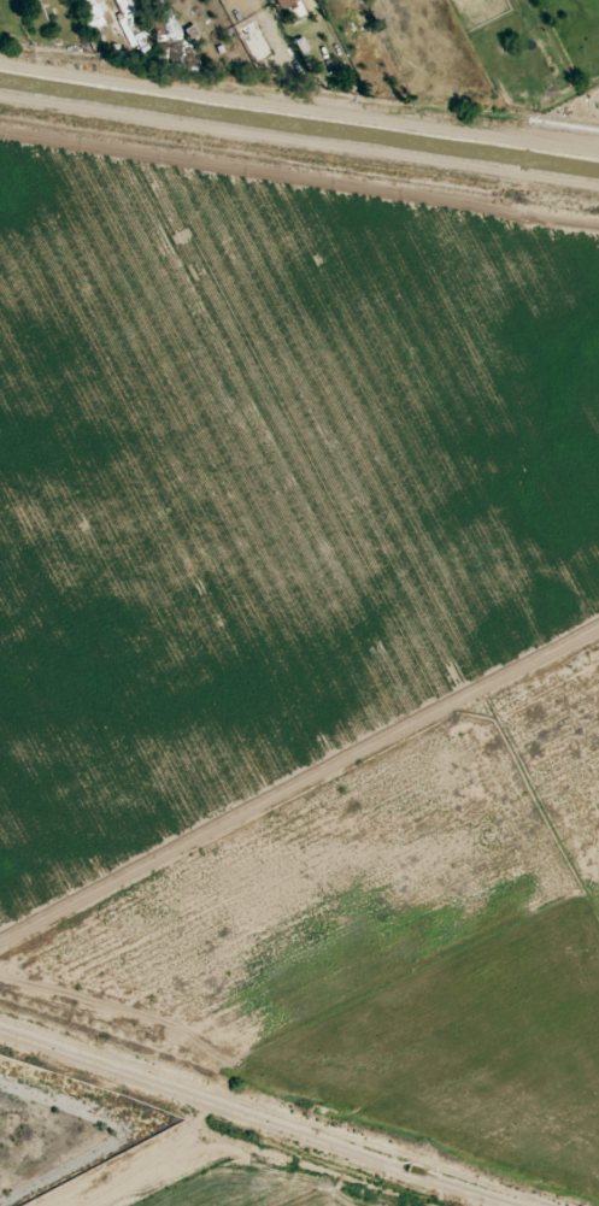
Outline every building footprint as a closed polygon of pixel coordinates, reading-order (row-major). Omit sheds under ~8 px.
[(104,24),(94,0),(82,0),(78,2),(90,30),(104,24)] [(280,10),(285,8),(292,23),(308,15),(301,0),(276,0),(280,10)] [(167,70),(178,69),(180,74),(197,74),(197,65),(192,56),(192,53),(170,8),(152,18),(152,25),(167,55),(167,70)]
